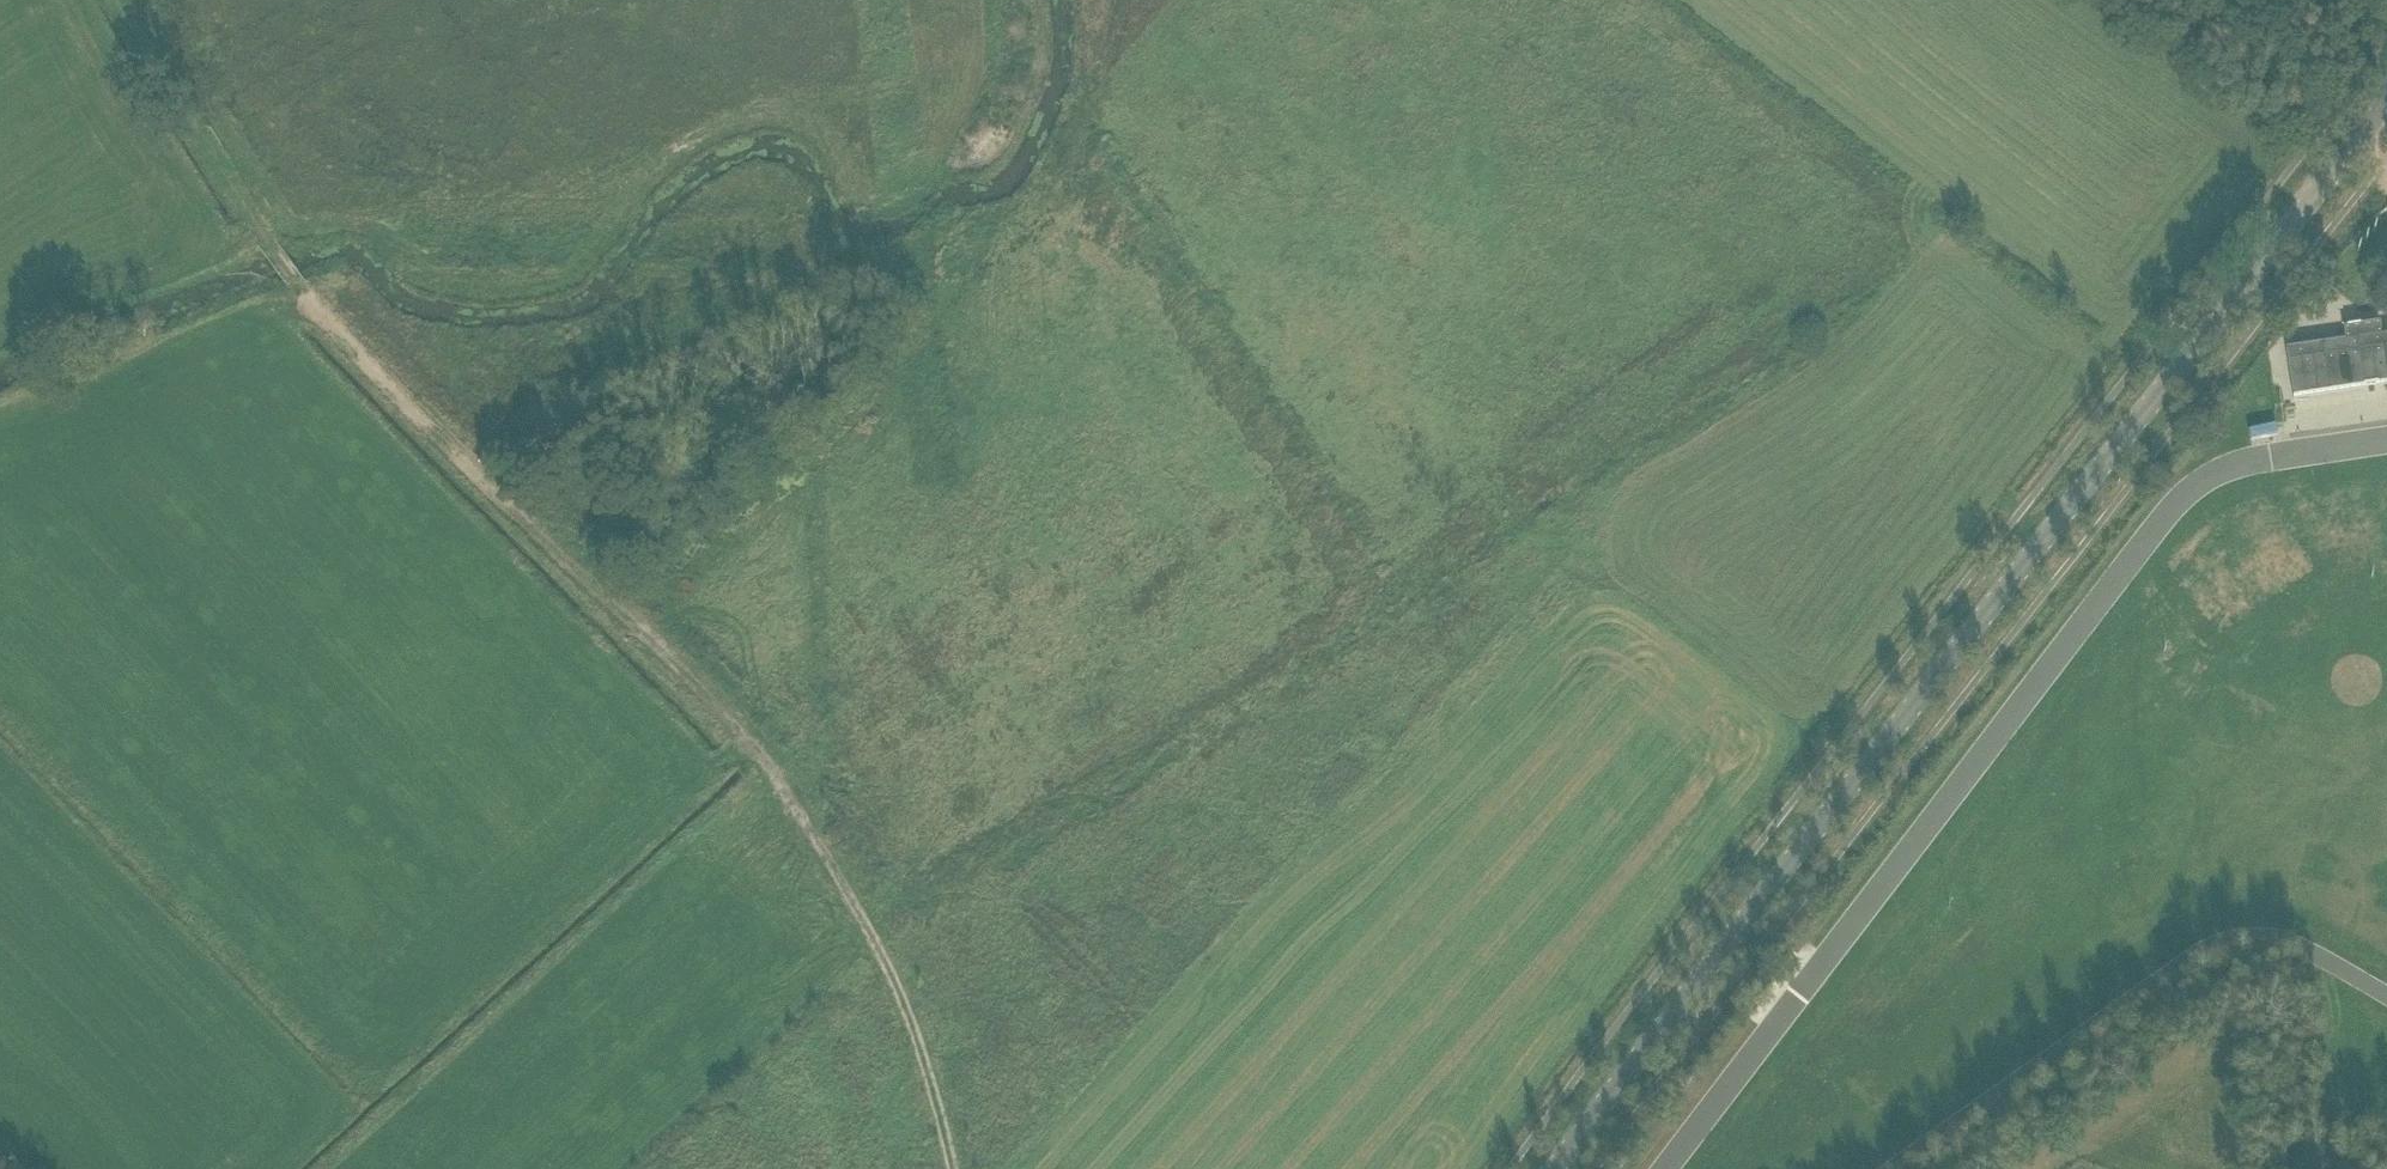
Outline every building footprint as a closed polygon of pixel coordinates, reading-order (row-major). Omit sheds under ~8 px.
[(2381,334),(2379,322),(2343,327),(2345,340),(2286,349),(2293,397),(2386,382),(2386,333),(2381,334)]
